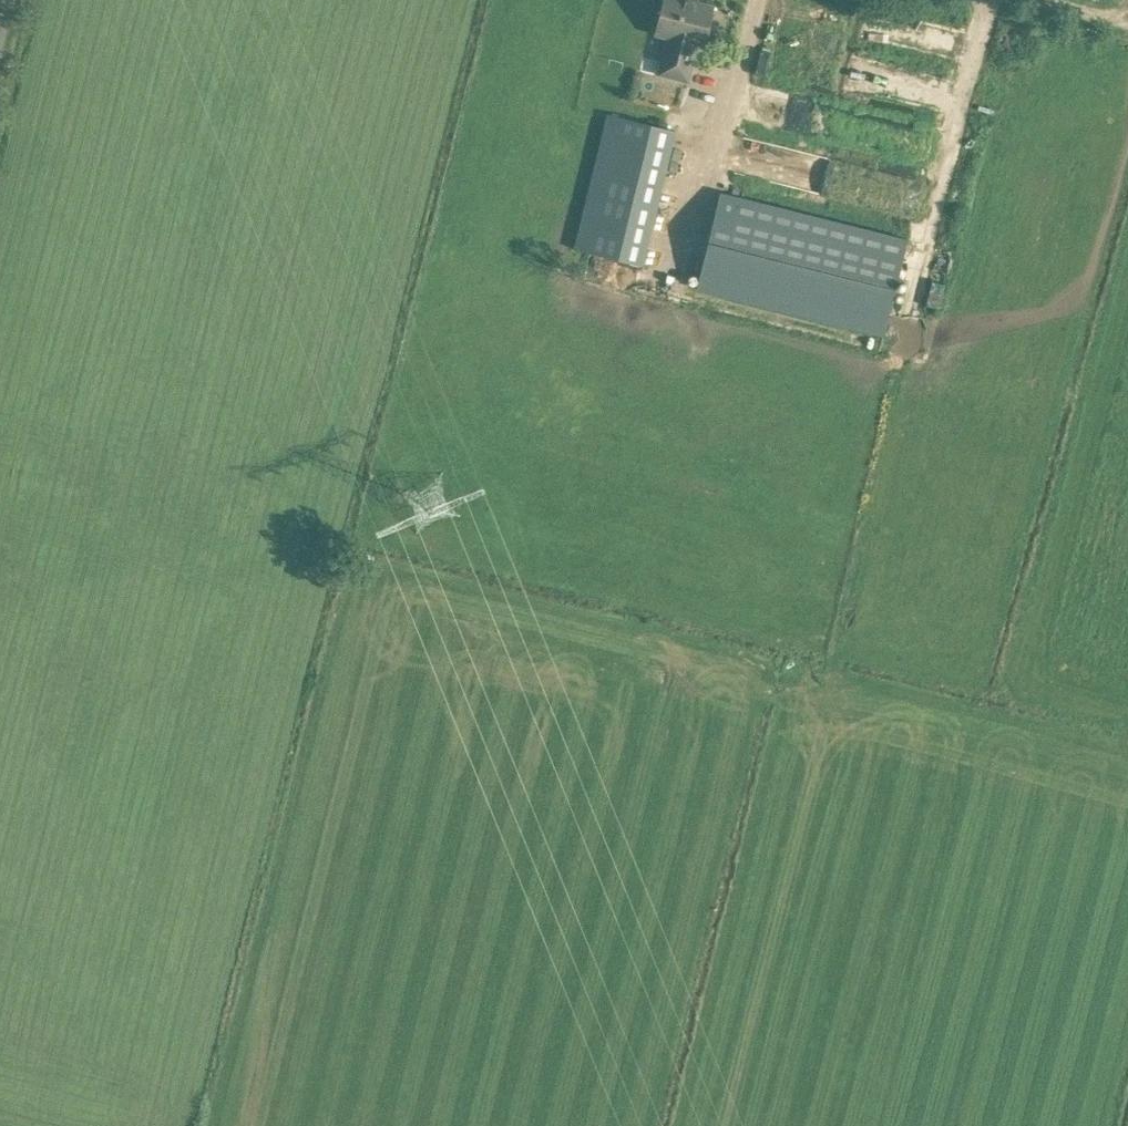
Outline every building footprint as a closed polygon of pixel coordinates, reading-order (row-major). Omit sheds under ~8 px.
[(714,6),(688,0),(664,0),(656,33),(669,36),(660,73),(688,80),(697,43),(704,45),(714,6)] [(642,265),(670,151),(676,130),(609,114),(603,135),(575,248),(642,265)] [(697,288),(884,335),(902,260),(908,239),(720,192),(715,213),(697,288)]
